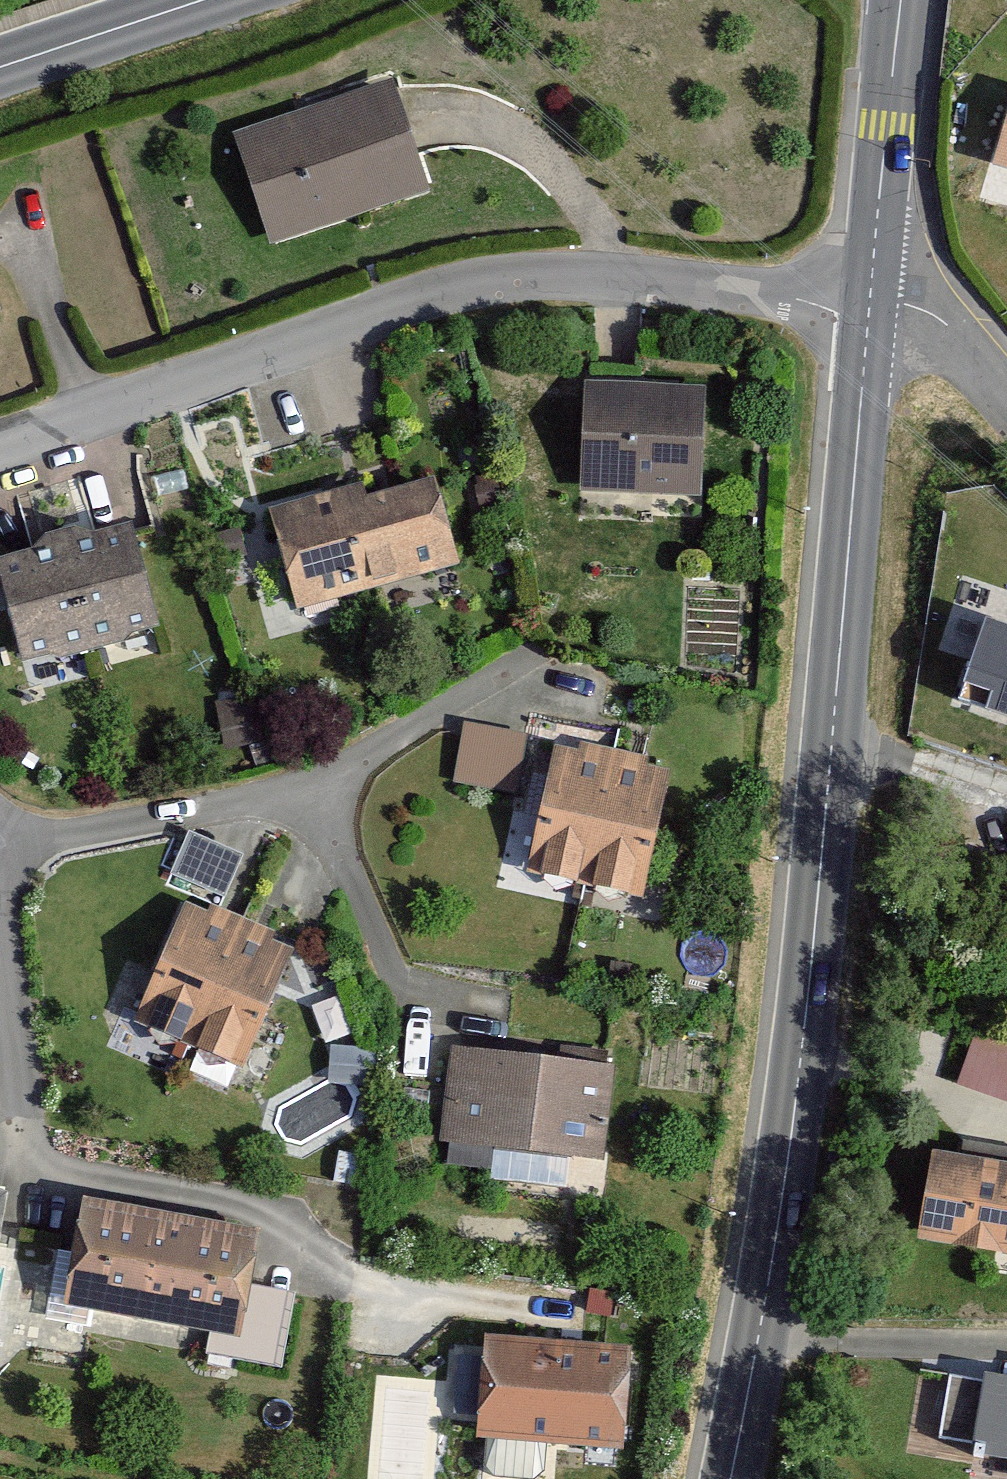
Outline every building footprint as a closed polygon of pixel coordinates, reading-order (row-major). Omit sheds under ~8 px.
[(391,84),(236,137),(271,239),(425,186),(391,84)] [(995,164),(1006,167),(1006,125),(995,164)] [(706,387),(585,382),(581,487),(702,492),(706,387)] [(434,479),(364,499),(387,582),(457,562),(434,479)] [(387,582),(364,499),(360,485),(269,510),(297,607),(387,582)] [(73,529),(56,533),(86,643),(159,623),(132,525),(89,536),(73,529)] [(56,533),(42,537),(32,551),(0,560),(0,570),(25,660),(86,643),(56,533)] [(958,699),(1006,714),(1006,626),(983,618),(958,699)] [(524,736),(468,728),(460,781),(516,789),(524,736)] [(587,881),(613,750),(581,743),(580,752),(555,747),(531,870),(587,881)] [(613,750),(587,881),(642,892),(666,772),(640,767),(643,755),(613,750)] [(187,906),(136,1020),(191,1044),(242,930),(187,906)] [(291,952),(242,930),(191,1044),(240,1066),(291,952)] [(978,1026),(962,1077),(1006,1091),(1006,1035),(978,1026)] [(610,1068),(454,1048),(443,1133),(453,1134),(450,1161),(496,1167),(500,1142),(599,1155),(610,1068)] [(935,1154),(922,1239),(1006,1252),(1006,1151),(965,1144),(963,1158),(935,1154)] [(253,1235),(87,1207),(71,1303),(237,1330),(253,1235)] [(626,1349),(488,1340),(482,1436),(620,1444),(626,1349)] [(953,1376),(943,1441),(1006,1450),(1006,1384),(953,1376)]
